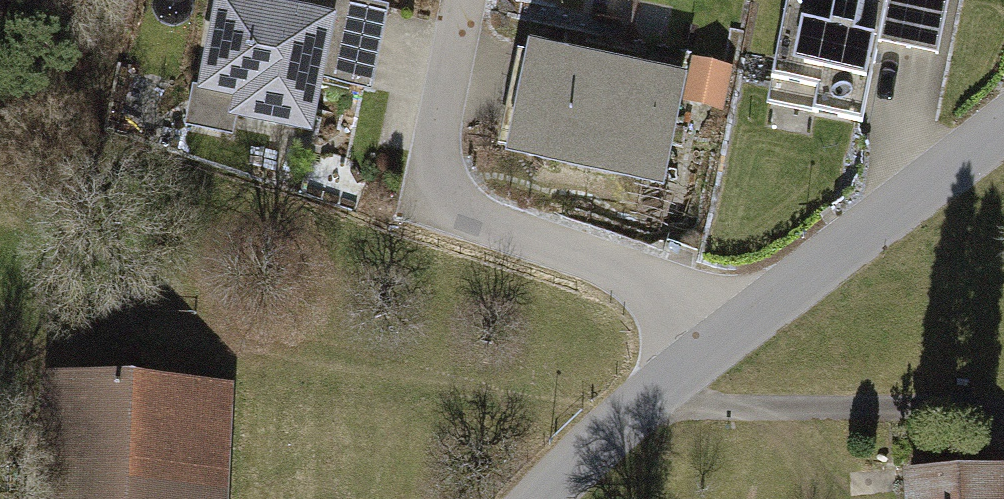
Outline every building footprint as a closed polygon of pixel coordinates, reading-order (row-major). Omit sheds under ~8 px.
[(241,0),(209,0),(184,125),(233,135),(236,119),(305,133),(314,85),(371,96),(388,11),(333,0),(254,0),(254,2),(241,0)] [(765,106),(771,108),(767,127),(812,136),(816,117),(860,126),(876,46),(938,58),(949,0),(786,0),(765,106)] [(702,82),(521,47),(498,164),(660,195),(669,150),(688,154),(702,82)] [(43,498),(230,498),(235,389),(50,379),(43,498)] [(899,480),(900,498),(1003,498),(1003,478),(899,480)]
